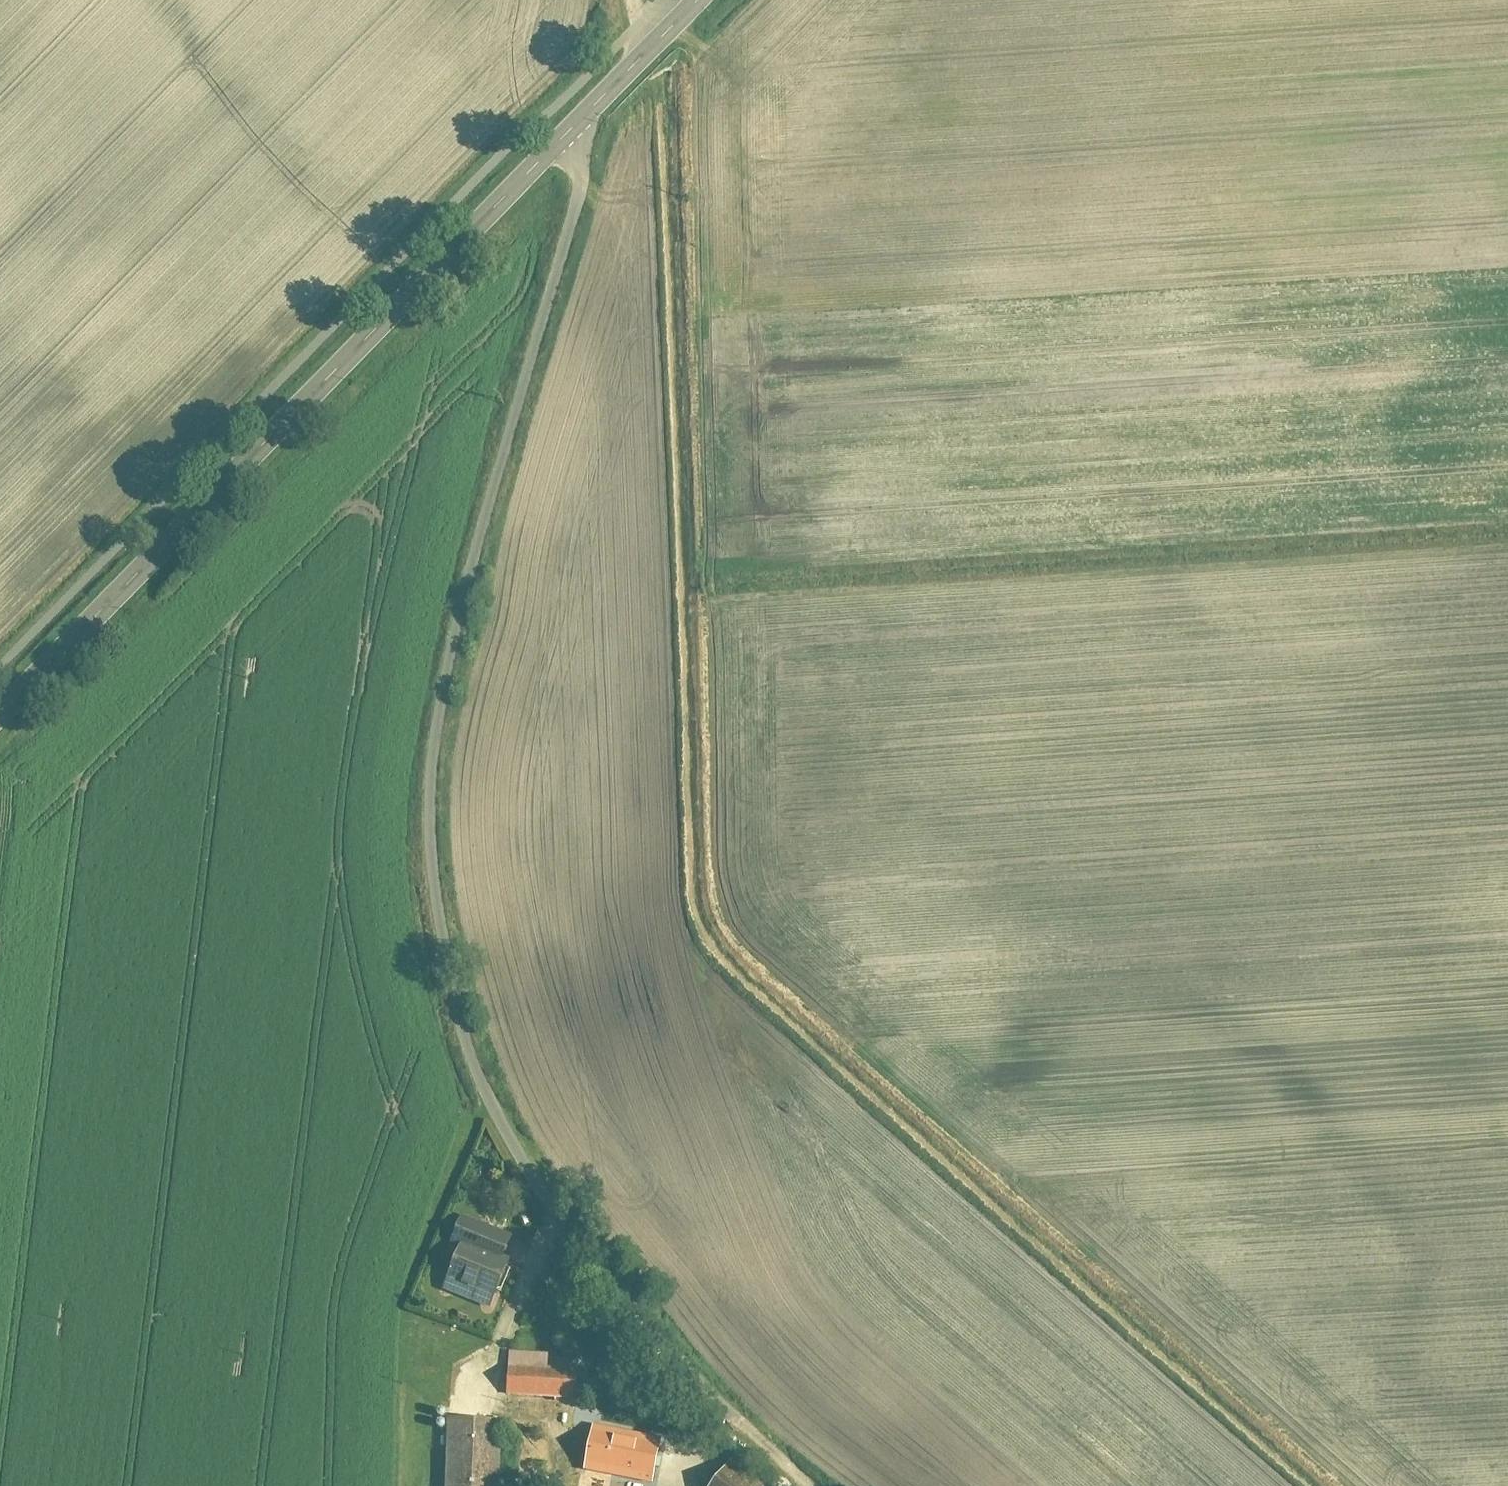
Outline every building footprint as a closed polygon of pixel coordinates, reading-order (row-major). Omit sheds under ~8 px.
[(474,1227),(449,1220),(441,1250),(452,1253),(443,1283),(484,1295),(495,1253),(469,1246),(474,1227)] [(571,1366),(503,1363),(501,1396),(570,1400),(571,1366)] [(442,1418),(442,1485),(493,1485),(493,1418),(442,1418)] [(655,1442),(592,1427),(583,1463),(647,1478),(655,1442)] [(726,1463),(707,1485),(754,1485),(726,1463)]
